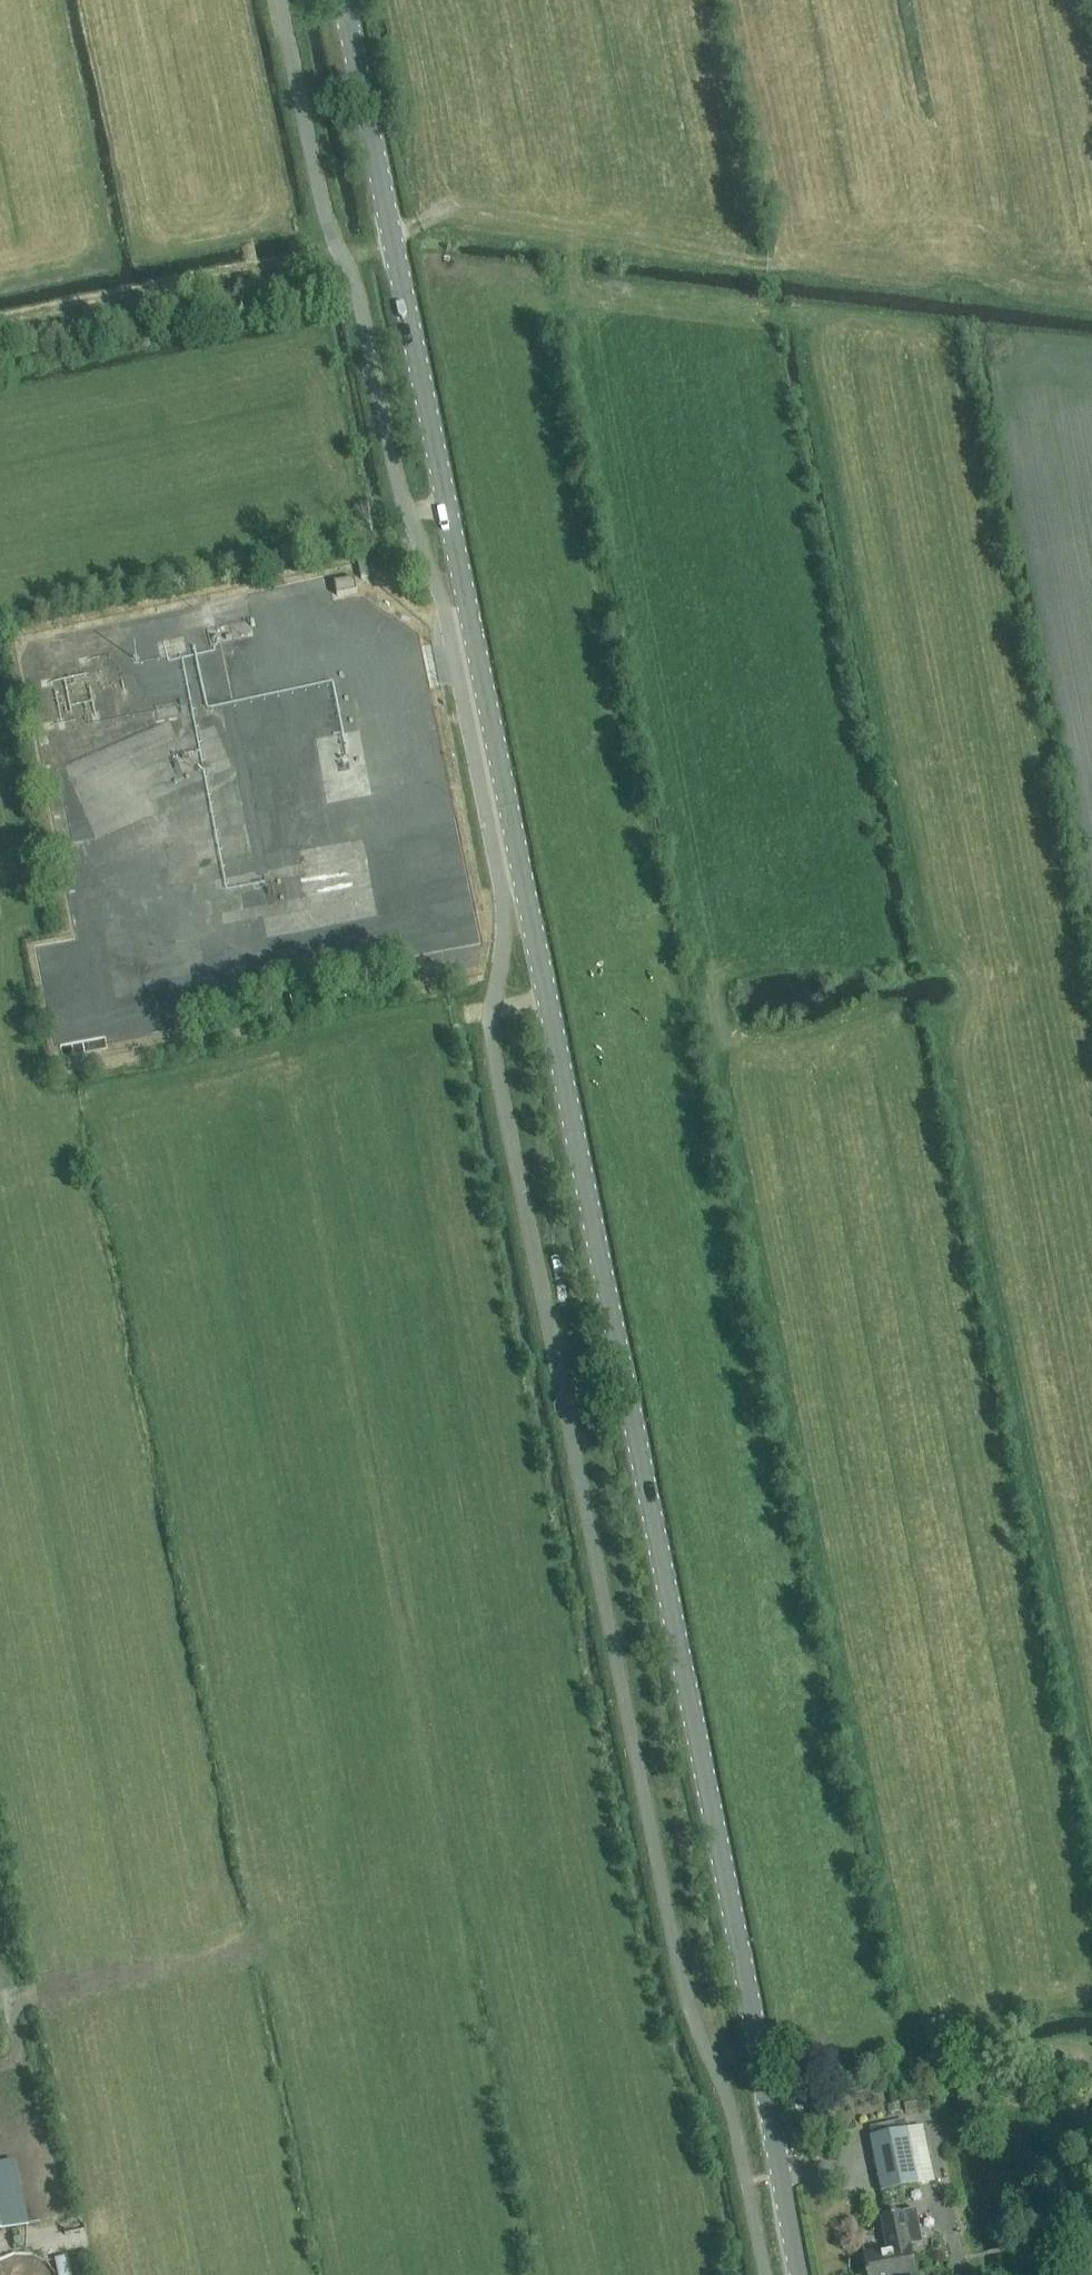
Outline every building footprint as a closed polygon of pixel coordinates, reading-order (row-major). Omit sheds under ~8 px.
[(366,561),(358,562),(361,579),(369,578),(366,561)] [(337,596),(356,592),(354,580),(335,583),(337,596)] [(900,2112),(899,2104),(887,2105),(888,2113),(900,2112)] [(882,2193),(919,2185),(907,2131),(871,2139),(882,2193)] [(904,2216),(882,2220),(888,2251),(864,2256),(867,2273),(865,2273),(865,2274),(915,2274),(904,2216)] [(47,2264),(32,2255),(15,2255),(0,2261),(0,2274),(55,2274),(47,2264)]
